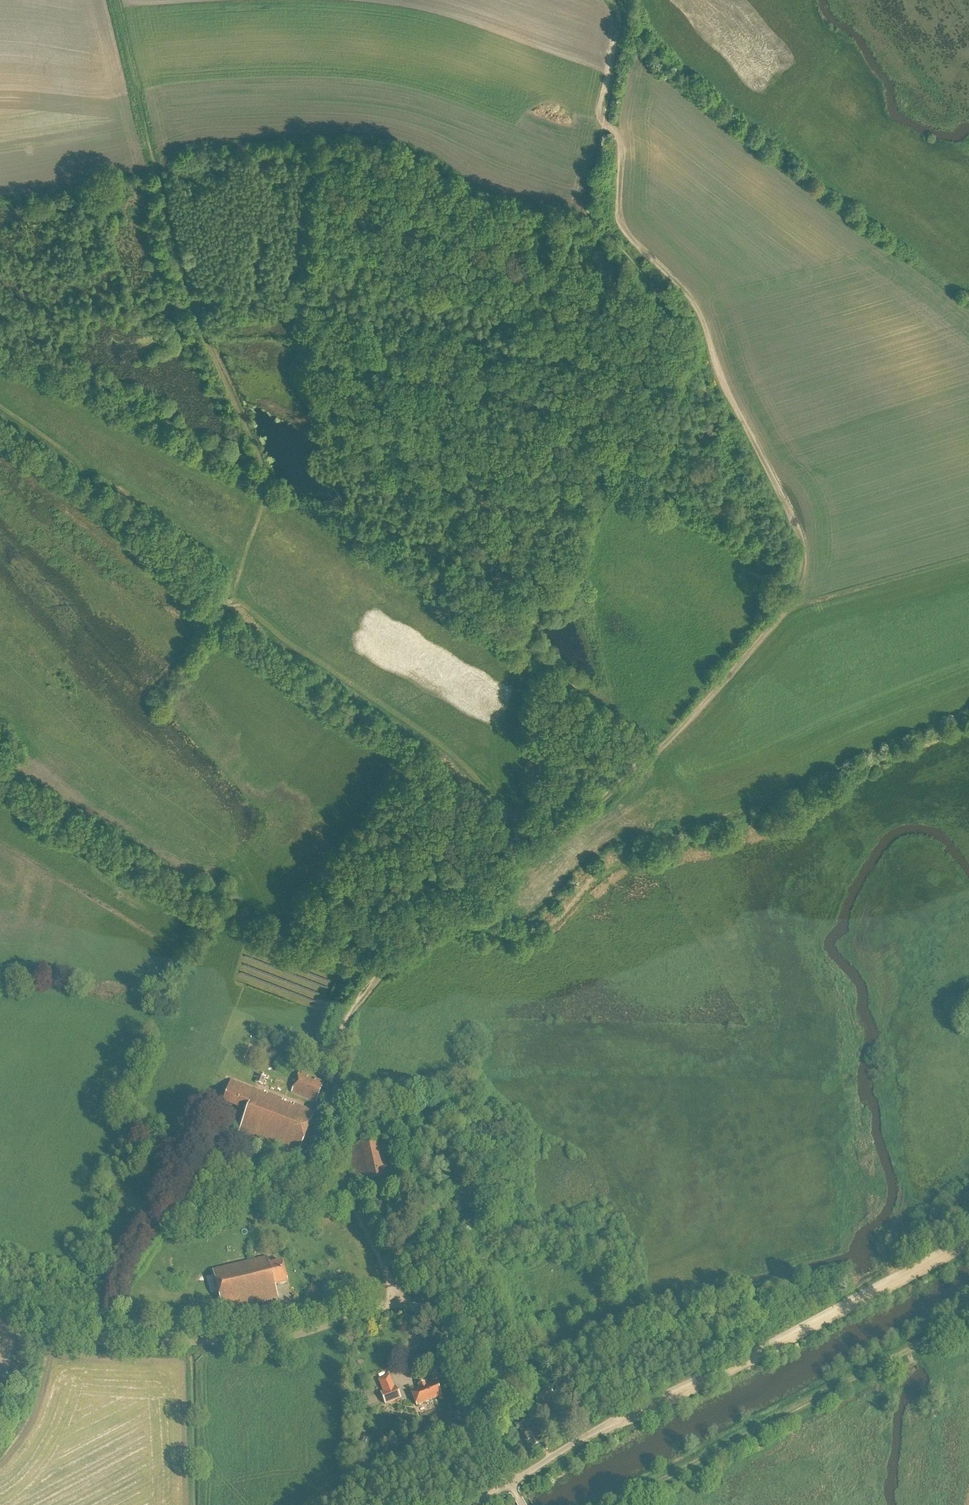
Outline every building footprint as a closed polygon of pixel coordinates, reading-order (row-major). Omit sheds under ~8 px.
[(292,1094),(317,1103),(324,1083),(300,1073),(292,1094)] [(259,1076),(255,1083),(263,1086),(266,1080),(267,1081),(268,1078),(266,1077),(265,1078),(259,1076)] [(298,1157),(315,1113),(267,1095),(267,1096),(230,1082),(222,1103),(246,1112),(238,1134),(298,1157)] [(377,1192),(396,1188),(385,1140),(346,1149),(355,1186),(374,1182),(377,1192)] [(415,1140),(403,1142),(405,1158),(418,1156),(415,1140)] [(204,1270),(208,1265),(198,1256),(194,1261),(204,1270)] [(275,1287),(287,1284),(281,1262),(269,1266),(267,1257),(212,1271),(223,1311),(278,1297),(275,1287)] [(394,1388),(389,1376),(378,1381),(383,1393),(381,1393),(385,1406),(401,1400),(396,1387),(394,1388)] [(416,1406),(440,1396),(435,1383),(411,1393),(416,1406)] [(531,1450),(540,1445),(528,1422),(519,1427),(531,1450)]
